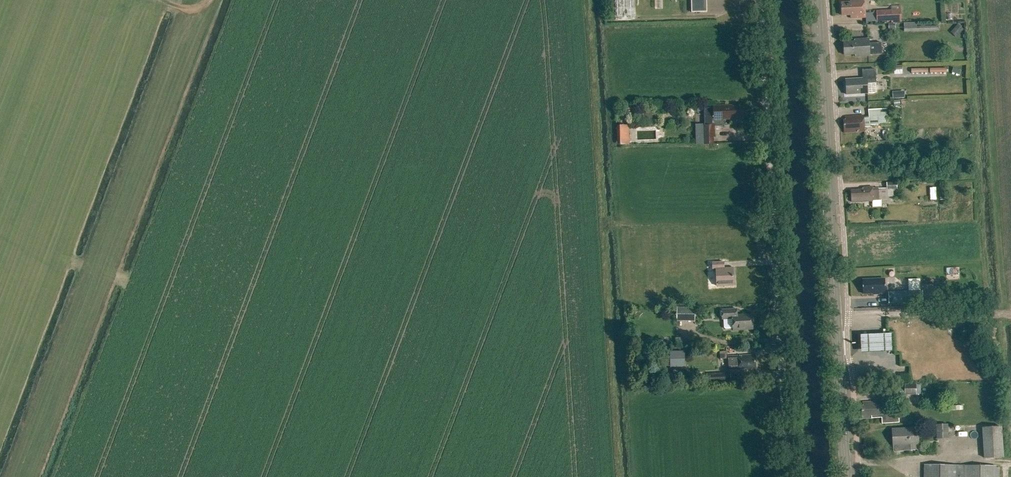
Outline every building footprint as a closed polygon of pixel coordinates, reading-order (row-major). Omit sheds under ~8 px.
[(691,12),(707,12),(707,0),(691,0),(691,12)] [(852,2),(841,3),(841,15),(850,15),(850,18),(865,17),(864,0),(852,0),(852,2)] [(901,9),(876,11),(877,22),(891,21),(891,23),(901,22),(901,9)] [(905,23),(905,32),(939,31),(939,26),(918,26),(917,23),(905,23)] [(958,24),(953,30),(958,35),(964,29),(958,24)] [(855,39),(855,41),(843,42),(844,55),(856,54),(856,57),(870,56),(869,55),(881,54),(881,42),(869,43),(868,38),(855,39)] [(845,79),(846,95),(867,93),(867,84),(876,83),(875,69),(862,70),(862,78),(845,79)] [(732,106),(713,107),(714,119),(732,119),(732,117),(743,117),(743,107),(732,108),(732,106)] [(886,109),(867,110),(868,126),(885,125),(885,117),(887,117),(886,109)] [(845,117),(845,120),(843,120),(844,133),(864,131),(863,115),(845,117)] [(703,124),(703,144),(715,144),(715,124),(703,124)] [(616,144),(629,144),(629,125),(616,125),(616,144)] [(863,189),(851,190),(852,202),(872,201),(872,207),(881,207),(881,200),(888,200),(888,197),(893,197),(892,189),(897,189),(896,183),(886,183),(886,189),(878,189),(878,188),(873,188),(873,187),(863,188),(863,189)] [(724,262),(712,263),(712,269),(716,269),(717,286),(734,285),(733,268),(724,268),(724,262)] [(863,284),(861,285),(861,288),(863,289),(863,294),(885,293),(885,279),(862,280),(863,284)] [(916,291),(889,292),(890,303),(916,303),(916,291)] [(676,322),(694,322),(694,308),(676,308),(676,322)] [(751,314),(737,315),(736,309),(722,310),(722,319),(732,318),(733,331),(752,329),(751,314)] [(892,350),(891,333),(860,335),(861,352),(892,350)] [(670,368),(684,368),(684,352),(670,352),(670,368)] [(755,355),(728,357),(729,370),(756,368),(755,355)] [(730,373),(707,374),(707,383),(730,382),(730,373)] [(895,384),(895,395),(905,395),(916,395),(916,383),(904,383),(895,384)] [(863,406),(861,406),(862,418),(882,417),(882,423),(898,422),(898,412),(886,413),(886,407),(881,407),(881,402),(863,403),(863,406)] [(936,425),(936,440),(947,440),(947,425),(936,425)] [(983,459),(1003,458),(1001,427),(981,428),(983,459)] [(917,428),(892,429),(893,446),(910,445),(910,449),(918,449),(917,428)] [(924,476),(995,476),(995,466),(925,465),(924,476)]
